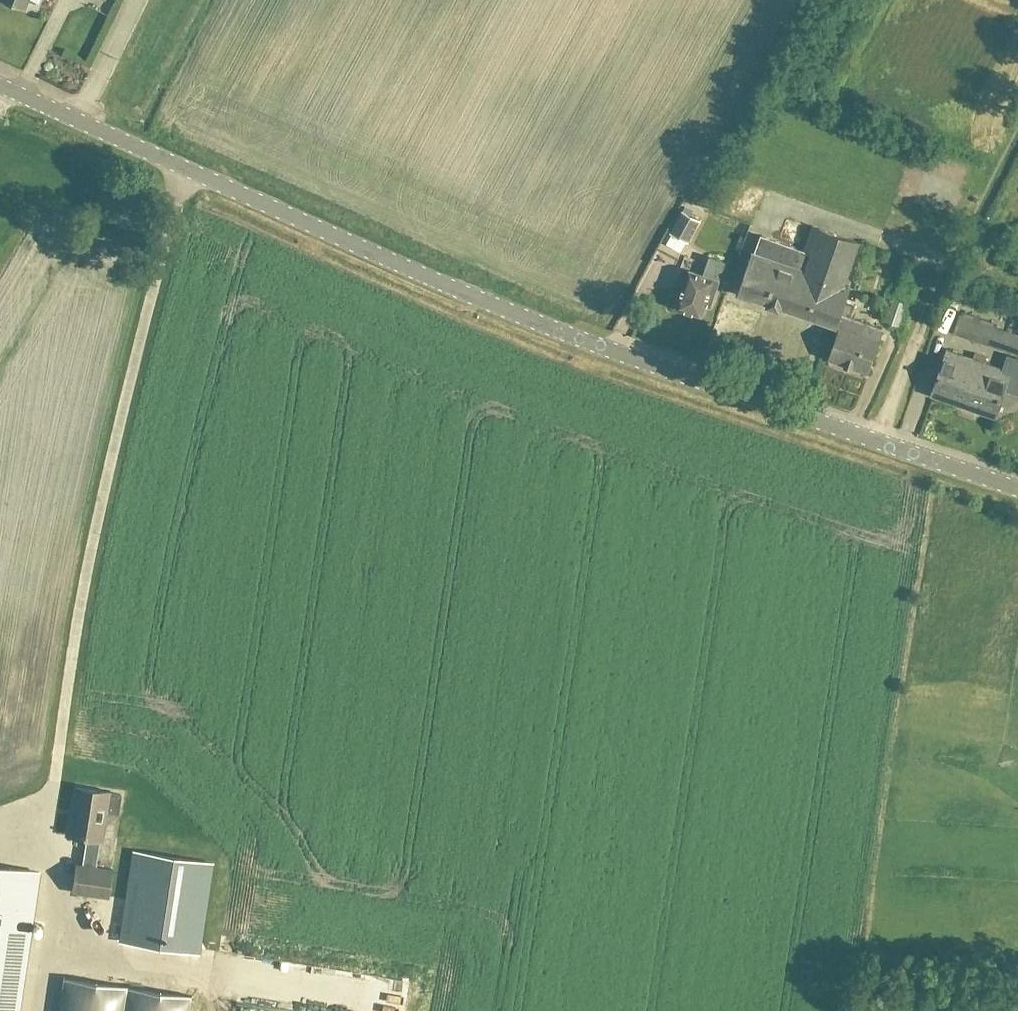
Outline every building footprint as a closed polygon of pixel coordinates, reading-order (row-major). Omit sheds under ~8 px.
[(21,9),(25,0),(0,0),(21,9)] [(681,213),(670,234),(687,244),(699,223),(681,213)] [(812,228),(804,253),(761,238),(754,256),(753,255),(739,293),(740,294),(740,293),(768,303),(767,306),(780,311),(781,308),(836,327),(844,304),(849,289),(844,287),(859,244),(812,228)] [(676,309),(700,318),(704,306),(709,307),(723,263),(708,259),(702,277),(687,272),(676,309)] [(898,328),(906,305),(892,300),(885,324),(898,328)] [(844,304),(836,327),(841,328),(830,360),(868,373),(882,331),(849,319),(853,307),(844,304)] [(952,335),(1017,358),(1017,337),(959,316),(952,335)] [(932,397),(994,418),(1003,392),(1017,397),(1017,361),(1006,357),(1001,370),(983,364),(985,358),(974,355),(972,360),(947,352),(932,397)] [(116,815),(119,796),(74,789),(70,817),(69,817),(66,836),(86,839),(82,868),(75,867),(71,893),(108,899),(112,872),(94,869),(98,841),(100,841),(104,813),(116,815)] [(105,920),(102,940),(197,955),(211,866),(132,853),(121,923),(105,920)] [(29,933),(35,893),(38,873),(0,868),(0,1010),(18,1010),(29,933)] [(247,935),(252,909),(231,904),(226,931),(247,935)] [(62,979),(58,1010),(189,1010),(191,997),(62,979)]
